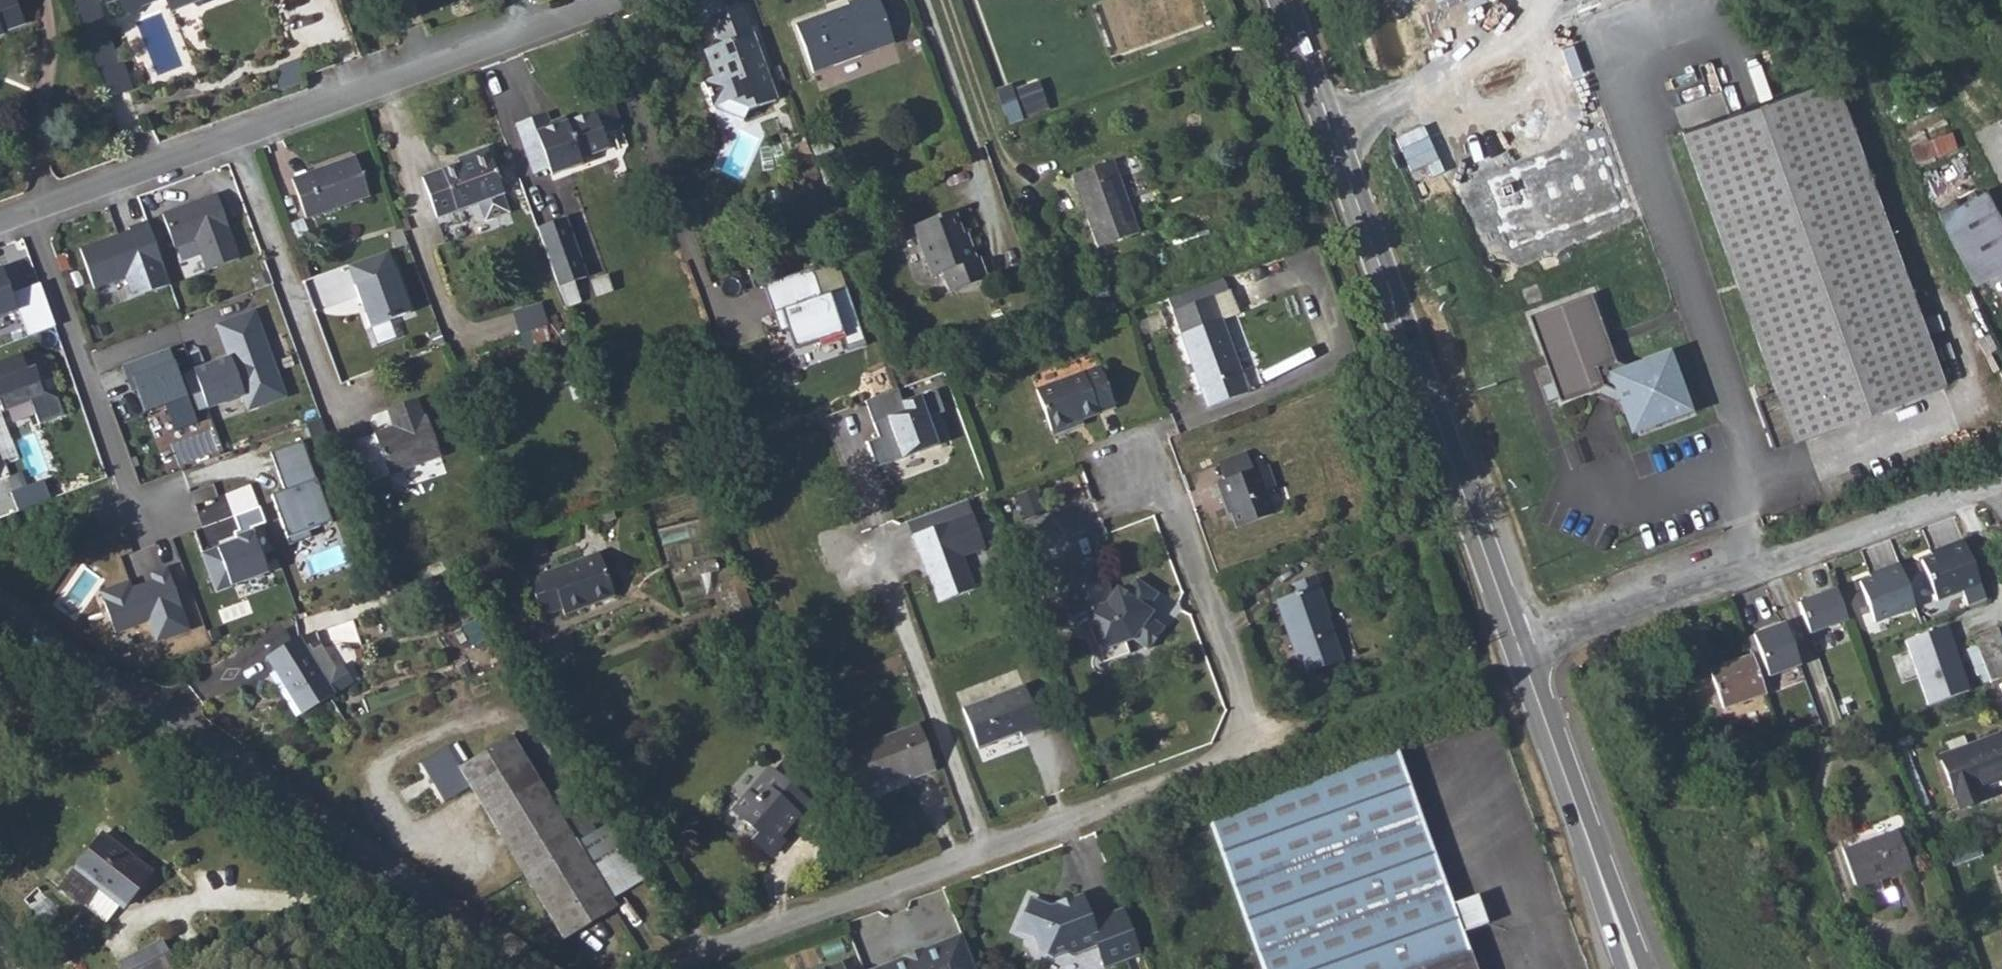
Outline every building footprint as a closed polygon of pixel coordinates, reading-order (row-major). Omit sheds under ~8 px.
[(4,32),(3,30),(25,23),(18,0),(0,0),(0,34),(4,32)] [(84,0),(72,0),(92,57),(102,53),(84,0)] [(102,53),(113,49),(95,0),(84,0),(102,53)] [(125,14),(129,12),(136,15),(138,5),(152,0),(120,0),(125,14)] [(848,6),(850,9),(829,17),(828,13),(795,25),(813,73),(894,44),(878,0),(856,0),(847,3),(848,6)] [(709,18),(717,40),(719,46),(708,50),(703,51),(713,78),(704,82),(710,104),(712,104),(713,107),(743,121),(748,110),(776,100),(742,6),(709,18)] [(850,9),(848,6),(828,13),(829,17),(850,9)] [(719,46),(717,40),(706,44),(708,50),(719,46)] [(1839,74),(1690,130),(1787,388),(1769,395),(1786,441),(1953,379),(1839,74)] [(1012,92),(1017,109),(1044,100),(1038,83),(1012,92)] [(1996,108),(2001,106),(2001,84),(1988,90),(1996,108)] [(1939,98),(1913,108),(1932,159),(1959,149),(1939,98)] [(1044,100),(1017,109),(1020,118),(1047,109),(1044,100)] [(579,160),(601,152),(605,142),(603,136),(621,129),(613,106),(551,128),(546,114),(516,125),(533,174),(548,169),(551,176),(581,165),(579,160)] [(1597,135),(1487,175),(1513,246),(1623,205),(1597,135)] [(460,164),(490,153),(488,148),(459,159),(460,164)] [(505,194),(490,153),(460,164),(422,178),(437,218),(478,203),(484,222),(509,213),(503,194),(505,194)] [(369,197),(354,157),(291,179),(306,220),(369,197)] [(518,180),(511,160),(501,164),(509,183),(518,180)] [(1138,233),(1113,161),(1071,176),(1097,247),(1138,233)] [(244,259),(217,193),(162,215),(181,262),(200,255),(208,274),(244,259)] [(1950,225),(1986,293),(2001,285),(2001,213),(1995,200),(1950,225)] [(914,227),(931,277),(943,272),(950,292),(986,279),(978,259),(974,260),(969,245),(965,246),(953,212),(914,227)] [(565,219),(536,229),(557,288),(586,278),(565,219)] [(169,286),(147,222),(80,249),(94,289),(125,277),(132,299),(169,286)] [(458,223),(444,228),(448,241),(463,235),(458,223)] [(410,313),(388,251),(347,266),(370,328),(410,313)] [(27,337),(55,327),(40,285),(11,295),(2,268),(0,268),(0,317),(17,311),(27,337)] [(821,297),(812,269),(764,287),(773,314),(776,313),(782,330),(779,331),(780,332),(791,329),(798,349),(841,335),(846,348),(862,342),(864,346),(865,346),(846,288),(821,297)] [(1239,313),(1224,277),(1172,298),(1207,408),(1248,393),(1224,319),(1239,313)] [(1440,284),(1443,291),(1449,289),(1447,282),(1440,284)] [(544,303),(517,308),(523,346),(550,341),(544,303)] [(1623,376),(1599,311),(1543,332),(1573,411),(1607,398),(1608,401),(1632,412),(1635,411),(1646,439),(1695,421),(1676,372),(1642,385),(1623,376)] [(285,398),(254,312),(216,326),(229,359),(194,372),(208,409),(243,396),(248,411),(285,398)] [(169,349),(122,366),(131,391),(136,389),(145,413),(165,406),(174,432),(196,424),(169,349)] [(21,356),(0,363),(0,401),(4,411),(30,401),(38,422),(62,413),(56,398),(43,392),(34,368),(26,371),(21,356)] [(1114,408),(1099,367),(1036,391),(1051,431),(1114,408)] [(937,445),(920,398),(904,404),(897,386),(864,399),(878,438),(865,443),(875,468),(937,445)] [(370,482),(440,457),(426,416),(423,417),(417,399),(387,410),(394,428),(355,442),(370,482)] [(332,523),(302,442),(271,453),(288,501),(275,505),(290,545),(312,537),(310,531),(332,523)] [(1218,464),(1224,481),(1252,471),(1246,454),(1218,464)] [(1267,466),(1252,471),(1224,481),(1216,484),(1227,515),(1230,514),(1236,528),(1273,515),(1266,493),(1276,490),(1267,466)] [(13,494),(8,478),(0,480),(0,499),(13,494)] [(1006,495),(1010,518),(1042,512),(1038,489),(1006,495)] [(266,524),(260,508),(234,517),(240,533),(235,535),(237,542),(203,554),(217,591),(267,572),(252,529),(266,524)] [(972,514),(912,536),(918,552),(921,551),(939,602),(975,590),(963,557),(985,549),(972,514)] [(1986,601),(1962,540),(1944,548),(1945,551),(1921,561),(1936,601),(1968,589),(1970,593),(1963,596),(1968,608),(1986,601)] [(564,615),(583,608),(582,605),(613,593),(599,553),(528,579),(542,617),(562,610),(564,615)] [(1085,613),(1097,647),(1122,638),(1123,643),(1133,640),(1147,650),(1162,628),(1148,618),(1146,610),(1156,595),(1135,580),(1125,595),(1116,589),(1111,596),(1099,563),(1054,579),(1069,619),(1085,613)] [(1914,608),(1898,564),(1882,570),(1884,574),(1859,583),(1874,623),(1914,608)] [(190,631),(167,568),(151,574),(154,582),(133,590),(130,582),(101,593),(116,634),(148,622),(156,643),(190,631)] [(1329,618),(1315,577),(1291,585),(1295,595),(1276,601),(1302,675),(1342,661),(1327,619),(1329,618)] [(752,608),(744,585),(721,593),(729,616),(752,608)] [(1798,603),(1809,634),(1845,621),(1834,588),(1818,593),(1819,595),(1798,603)] [(615,597),(613,593),(582,605),(583,608),(615,597)] [(316,632),(321,646),(325,647),(341,644),(351,644),(353,649),(362,646),(353,620),(316,632)] [(1798,665),(1784,623),(1752,634),(1767,676),(1798,665)] [(1986,672),(1989,681),(1990,684),(2001,679),(2001,643),(1996,628),(1972,638),(1986,672)] [(1970,691),(1947,630),(1906,646),(1929,706),(1970,691)] [(308,653),(312,651),(309,645),(305,648),(298,638),(267,658),(302,715),(334,696),(308,653)] [(1122,638),(1097,647),(1103,663),(1128,654),(1123,643),(1122,638)] [(335,668),(321,646),(312,651),(308,653),(334,696),(354,683),(342,665),(335,668)] [(1752,655),(1709,670),(1723,709),(1766,694),(1752,655)] [(1989,681),(1986,672),(1980,674),(1984,683),(1989,681)] [(1041,730),(1024,686),(962,709),(977,749),(1020,733),(1022,738),(1041,730)] [(936,770),(919,725),(841,754),(856,794),(908,775),(910,780),(936,770)] [(484,753),(510,737),(503,727),(478,742),(484,753)] [(1967,746),(1950,753),(1939,757),(1959,810),(1979,802),(1975,789),(2001,779),(2001,746),(1998,735),(1967,746)] [(484,753),(459,768),(470,787),(525,876),(575,844),(546,797),(510,737),(484,753)] [(1946,743),(1950,753),(1967,746),(1963,737),(1946,743)] [(470,787),(459,768),(446,748),(421,763),(445,802),(470,787)] [(1397,751),(1208,818),(1257,956),(1445,885),(1397,751)] [(812,807),(770,770),(734,812),(759,834),(752,841),(770,856),(782,842),(777,838),(796,816),(801,821),(812,807)] [(566,786),(546,797),(575,844),(595,832),(566,786)] [(595,832),(575,844),(525,876),(564,940),(615,909),(610,901),(643,880),(608,823),(595,832)] [(105,887),(129,907),(156,873),(102,830),(61,883),(90,905),(105,887)] [(1856,889),(1863,886),(1879,880),(1911,869),(1897,831),(1842,851),(1856,889)] [(1879,880),(1863,886),(1871,909),(1898,899),(1894,888),(1884,892),(1879,880)] [(1445,885),(1257,956),(1262,968),(1476,968),(1463,933),(1453,905),(1445,885)] [(1140,954),(1124,910),(1090,922),(1080,897),(1058,905),(1060,909),(1051,912),(1049,908),(1032,900),(1019,929),(1035,937),(1040,950),(1054,957),(1066,951),(1068,956),(1097,945),(1105,967),(1140,954)] [(860,953),(894,941),(883,910),(849,923),(860,953)] [(876,968),(975,968),(962,934),(876,968)] [(114,962),(118,968),(173,968),(176,967),(161,939),(114,962)]
